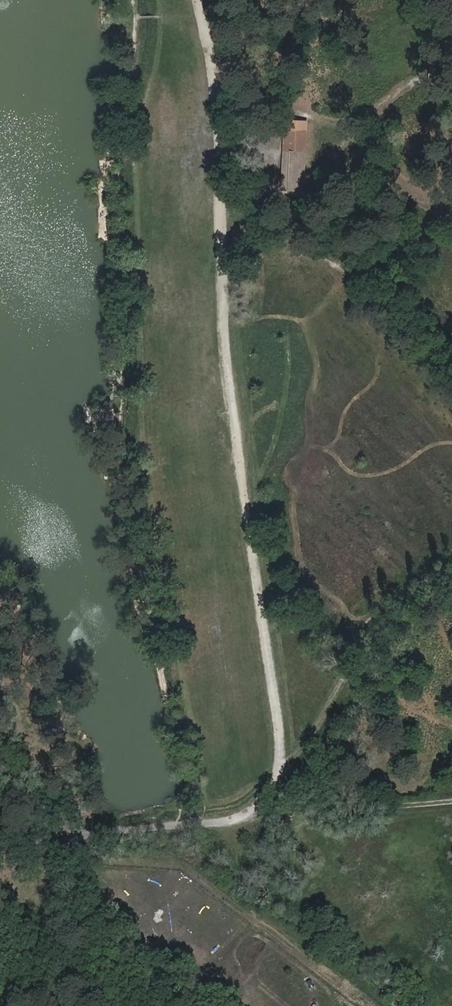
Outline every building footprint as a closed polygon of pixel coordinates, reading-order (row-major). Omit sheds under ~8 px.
[(283,151),(281,189),(288,189),(290,151),(283,151)] [(288,189),(303,189),(305,152),(290,151),(288,189)]
